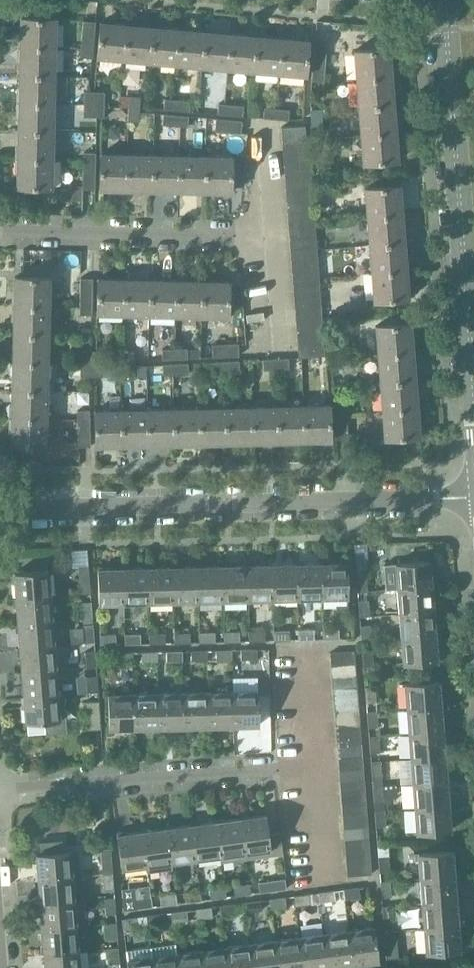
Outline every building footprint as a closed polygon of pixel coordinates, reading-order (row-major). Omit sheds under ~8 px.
[(21,17),(20,46),(56,46),(56,18),(21,17)] [(83,20),(81,47),(93,48),(96,21),(83,20)] [(99,57),(123,59),(126,24),(102,22),(100,22),(97,57),(99,57)] [(123,59),(149,61),(152,27),(126,24),(123,59)] [(149,61),(174,63),(177,29),(152,27),(149,61)] [(174,63),(200,66),(203,31),(177,29),(174,63)] [(200,66),(225,68),(228,34),(203,31),(200,66)] [(225,68),(251,70),(254,36),(228,34),(225,68)] [(251,70),(277,73),(280,38),(254,36),(251,70)] [(280,38),(277,73),(304,75),(306,76),(309,40),(307,40),(280,38)] [(315,44),(312,70),(325,71),(327,45),(315,44)] [(20,46),(19,74),(55,75),(56,46),(20,46)] [(93,48),(81,47),(80,57),(92,58),(93,48)] [(354,50),(356,78),(392,76),(389,48),(354,50)] [(325,71),(312,70),(311,80),(324,81),(325,71)] [(19,74),(19,102),(54,103),(55,75),(19,74)] [(356,78),(358,107),(394,104),(392,76),(356,78)] [(84,91),(84,104),(91,104),(92,91),(84,91)] [(92,91),(91,104),(91,105),(104,106),(105,92),(92,91)] [(130,96),(129,108),(139,109),(140,97),(130,96)] [(164,109),(176,110),(177,100),(165,98),(164,109)] [(177,100),(176,110),(189,111),(190,101),(177,100)] [(19,102),(18,130),(54,131),(54,103),(19,102)] [(218,114),(230,115),(231,104),(218,103),(218,114)] [(91,104),(84,104),(83,116),(104,117),(104,106),(91,105),(91,104)] [(231,104),(230,115),(243,116),(244,105),(231,104)] [(358,107),(361,135),(396,132),(394,104),(358,107)] [(263,117),(275,118),(276,108),(264,107),(263,117)] [(139,109),(129,108),(127,121),(138,122),(139,109)] [(276,108),(275,118),(288,120),(289,109),(276,108)] [(163,124),(175,125),(176,115),(163,114),(163,124)] [(176,115),(175,125),(188,126),(189,116),(176,115)] [(215,131),(241,133),(242,120),(216,118),(215,131)] [(281,127),(282,141),(306,139),(305,125),(281,127)] [(18,130),(17,158),(53,159),(54,131),(18,130)] [(396,132),(361,135),(363,163),(398,160),(396,132)] [(282,141),(283,154),(309,152),(308,139),(282,141)] [(283,154),(284,166),(310,164),(309,152),(283,154)] [(101,189),(129,189),(129,155),(102,154),(102,153),(100,153),(100,189),(101,189)] [(129,189),(154,190),(155,155),(129,155),(129,189)] [(154,190),(180,190),(181,156),(155,155),(154,190)] [(180,190),(205,191),(206,156),(181,156),(180,190)] [(206,156),(205,191),(229,192),(231,192),(232,156),(230,156),(230,157),(206,156)] [(53,159),(17,158),(17,187),(52,187),(53,159)] [(96,160),(83,160),(82,189),(95,189),(96,160)] [(284,166),(285,178),(311,176),(310,164),(284,166)] [(285,178),(286,190),(312,188),(311,176),(285,178)] [(365,188),(367,216),(402,213),(400,185),(365,188)] [(286,190),(287,202),(313,200),(312,188),(286,190)] [(287,202),(288,214),(314,211),(313,200),(287,202)] [(288,214),(289,225),(315,223),(314,211),(288,214)] [(367,216),(369,244),(405,242),(402,213),(367,216)] [(289,225),(290,237),(316,235),(315,223),(289,225)] [(290,237),(290,249),(317,247),(316,235),(290,237)] [(369,244),(371,273),(407,270),(405,242),(369,244)] [(290,249),(291,261),(318,259),(317,247),(290,249)] [(291,261),(292,273),(319,271),(318,259),(291,261)] [(407,270),(371,273),(373,301),(409,298),(407,270)] [(292,273),(293,285),(320,283),(319,271),(292,273)] [(14,277),(14,305),(49,306),(50,277),(14,277)] [(80,278),(80,307),(92,307),(93,278),(80,278)] [(99,313),(126,314),(127,279),(99,278),(98,278),(97,314),(99,314),(99,313)] [(126,314),(151,314),(152,280),(127,279),(126,314)] [(151,314),(177,315),(178,280),(152,280),(151,314)] [(177,315),(203,316),(203,281),(178,280),(177,315)] [(203,281),(203,316),(226,316),(226,317),(228,317),(229,281),(227,281),(203,281)] [(293,285),(294,297),(320,295),(320,283),(293,285)] [(294,297),(295,309),(321,307),(320,295),(294,297)] [(14,305),(13,333),(49,334),(49,306),(14,305)] [(295,309),(296,321),(322,319),(321,307),(295,309)] [(296,321),(297,333),(323,331),(322,319),(296,321)] [(375,326),(378,354),(413,351),(411,323),(375,326)] [(297,333),(298,345),(324,343),(323,331),(297,333)] [(13,333),(12,361),(48,362),(49,334),(13,333)] [(212,344),(213,357),(239,355),(238,343),(212,344)] [(324,343),(298,345),(299,357),(325,355),(324,343)] [(174,359),(175,348),(162,349),(163,359),(174,359)] [(187,348),(175,348),(174,359),(188,358),(187,348)] [(81,350),(81,363),(92,363),(93,350),(81,350)] [(93,350),(92,363),(92,366),(101,365),(101,350),(93,350)] [(123,351),(124,364),(134,363),(133,351),(123,351)] [(378,354),(380,382),(415,379),(413,351),(378,354)] [(330,358),(331,368),(342,367),(341,357),(330,358)] [(276,369),(276,358),(263,359),(264,369),(276,369)] [(289,358),(276,358),(276,369),(289,368),(289,358)] [(239,360),(224,361),(224,372),(240,371),(239,360)] [(12,361),(12,389),(47,390),(48,362),(12,361)] [(224,372),(224,361),(214,362),(214,372),(224,372)] [(91,376),(92,366),(92,363),(81,363),(80,376),(91,376)] [(134,363),(124,364),(124,376),(135,376),(134,363)] [(188,363),(172,364),(172,374),(189,373),(188,363)] [(172,374),(172,364),(163,364),(163,375),(172,374)] [(92,366),(91,376),(101,376),(101,365),(92,366)] [(380,382),(382,410),(418,407),(415,379),(380,382)] [(12,389),(11,418),(47,418),(47,390),(12,389)] [(334,397),(335,414),(347,413),(347,396),(334,397)] [(330,404),(304,405),(304,441),(331,440),(330,404)] [(304,405),(277,406),(278,441),(304,441),(304,405)] [(251,406),(225,407),(226,443),(252,442),(251,406)] [(277,406),(251,406),(252,442),(278,441),(277,406)] [(225,407),(199,408),(200,443),(226,443),(225,407)] [(418,407),(382,410),(384,438),(420,436),(418,407)] [(173,408),(147,409),(148,445),(174,444),(173,408)] [(199,408),(173,408),(174,444),(200,443),(199,408)] [(147,409),(121,410),(122,445),(148,445),(147,409)] [(77,410),(77,419),(90,419),(90,410),(77,410)] [(122,445),(121,410),(95,410),(95,446),(122,445)] [(347,413),(335,414),(336,439),(348,439),(347,413)] [(47,418),(11,418),(10,446),(46,447),(47,418)] [(90,419),(77,419),(78,446),(91,446),(90,419)] [(395,563),(397,588),(431,586),(429,561),(395,563)] [(322,563),(297,564),(298,598),(323,598),(322,563)] [(347,563),(322,563),(323,598),(348,597),(347,563)] [(297,564),(272,565),(273,599),(298,598),(297,564)] [(78,566),(80,593),(91,592),(88,565),(78,566)] [(247,565),(222,566),(223,600),(248,600),(247,565)] [(272,565),(247,565),(248,600),(273,599),(272,565)] [(198,566),(173,567),(173,601),(198,601),(198,566)] [(222,566),(198,566),(198,601),(223,600),(222,566)] [(173,567),(148,568),(149,602),(173,601),(173,567)] [(124,603),(123,568),(98,569),(99,603),(124,603)] [(148,568),(123,568),(124,603),(149,602),(148,568)] [(14,573),(16,598),(50,595),(48,570),(14,573)] [(356,576),(358,592),(368,591),(366,575),(356,576)] [(397,588),(399,613),(433,611),(431,586),(397,588)] [(16,598),(18,622),(52,620),(50,595),(16,598)] [(358,601),(360,616),(370,616),(368,600),(358,601)] [(92,617),(91,601),(81,602),(83,618),(92,617)] [(399,613),(401,638),(435,636),(433,611),(399,613)] [(18,622),(20,647),(54,645),(52,620),(18,622)] [(360,625),(361,641),(371,640),(370,624),(360,625)] [(83,627),(84,642),(94,642),(93,626),(83,627)] [(323,629),(323,639),(339,638),(339,628),(323,629)] [(298,629),(299,639),(314,639),(314,629),(298,629)] [(249,631),(249,641),(265,640),(265,630),(249,631)] [(274,630),(274,640),(290,640),(289,630),(274,630)] [(199,632),(199,642),(215,641),(215,631),(199,632)] [(224,631),(224,641),(240,641),(240,631),(224,631)] [(174,632),(175,642),(190,642),(190,632),(174,632)] [(125,634),(125,644),(141,644),(141,633),(125,634)] [(150,633),(150,643),(166,643),(165,633),(150,633)] [(100,635),(100,645),(116,644),(116,634),(100,635)] [(435,636),(401,638),(403,663),(437,661),(435,636)] [(20,647),(22,672),(56,670),(54,645),(20,647)] [(232,659),(232,649),(216,650),(216,660),(232,659)] [(257,659),(257,649),(241,649),(241,659),(257,659)] [(362,650),(363,666),(373,665),(372,649),(362,650)] [(183,660),(182,650),(167,651),(167,661),(183,660)] [(207,660),(207,650),(191,650),(192,660),(207,660)] [(330,652),(331,664),(355,662),(354,650),(330,652)] [(96,666),(95,651),(85,651),(86,667),(96,666)] [(158,661),(158,651),(142,652),(142,662),(158,661)] [(117,652),(117,662),(133,662),(133,652),(117,652)] [(331,664),(332,675),(356,673),(355,662),(331,664)] [(22,672),(24,697),(58,694),(56,670),(22,672)] [(332,675),(333,687),(357,685),(356,673),(332,675)] [(87,676),(88,692),(98,691),(97,675),(87,676)] [(405,683),(407,708),(441,705),(439,681),(405,683)] [(333,687),(334,699),(358,697),(357,685),(333,687)] [(365,686),(366,702),(376,701),(375,685),(365,686)] [(258,690),(233,691),(234,725),(259,725),(258,690)] [(233,691),(208,692),(209,726),(234,725),(233,691)] [(183,692),(158,693),(159,727),(184,726),(183,692)] [(208,692),(183,692),(184,726),(209,726),(208,692)] [(158,693),(133,694),(134,728),(159,727),(158,693)] [(58,694),(24,697),(26,722),(45,721),(46,734),(67,732),(64,694),(58,694)] [(134,728),(133,694),(108,694),(109,728),(134,728)] [(334,699),(334,711),(359,709),(358,697),(334,699)] [(101,729),(99,700),(85,701),(87,730),(101,729)] [(407,708),(409,733),(443,730),(441,705),(407,708)] [(334,711),(335,722),(360,720),(359,709),(334,711)] [(367,711),(368,727),(378,726),(377,710),(367,711)] [(335,722),(336,734),(361,732),(360,720),(335,722)] [(409,733),(411,758),(445,755),(443,730),(409,733)] [(336,734),(337,746),(362,744),(361,732),(336,734)] [(369,736),(370,752),(380,751),(379,735),(369,736)] [(337,746),(338,758),(363,756),(362,744),(337,746)] [(411,758),(413,783),(447,780),(445,755),(411,758)] [(338,758),(339,769),(364,767),(363,756),(338,758)] [(371,761),(372,777),(382,776),(381,760),(371,761)] [(339,769),(340,781),(364,779),(364,767),(339,769)] [(340,781),(341,793),(365,791),(364,779),(340,781)] [(413,783),(414,808),(449,805),(447,780),(413,783)] [(373,786),(374,801),(384,801),(383,785),(373,786)] [(341,793),(342,805),(366,803),(365,791),(341,793)] [(342,805),(343,816),(367,815),(366,803),(342,805)] [(449,805),(414,808),(416,833),(451,830),(449,805)] [(375,810),(376,826),(386,825),(385,810),(375,810)] [(266,815),(240,818),(247,858),(283,853),(280,833),(269,834),(266,815)] [(343,816),(344,828),(368,826),(367,815),(343,816)] [(240,818),(216,821),(221,855),(222,861),(247,858),(240,818)] [(216,821),(192,824),(196,858),(221,855),(216,821)] [(192,824),(167,828),(172,862),(196,858),(192,824)] [(344,828),(345,840),(369,838),(368,826),(344,828)] [(143,831),(147,865),(148,871),(172,868),(172,862),(167,828),(143,831)] [(122,868),(147,865),(143,831),(117,834),(122,868)] [(345,840),(345,852),(370,850),(369,838),(345,840)] [(36,853),(38,878),(72,876),(70,851),(63,851),(62,842),(59,840),(41,841),(38,844),(39,853),(36,853)] [(101,849),(102,865),(112,864),(111,848),(101,849)] [(345,852),(346,864),(371,862),(370,850),(345,852)] [(418,853),(420,878),(454,875),(452,850),(418,853)] [(378,856),(380,872),(390,871),(388,855),(378,856)] [(371,862),(346,864),(347,875),(372,873),(371,862)] [(103,873),(104,889),(114,889),(113,873),(103,873)] [(420,878),(422,903),(456,900),(454,875),(420,878)] [(38,878),(40,903),(74,901),(72,876),(38,878)] [(285,878),(274,880),(258,882),(260,892),(286,888),(285,878)] [(380,881),(382,897),(392,896),(390,880),(380,881)] [(234,885),(235,895),(251,893),(249,883),(234,885)] [(209,889),(211,898),(226,896),(225,886),(209,889)] [(360,896),(359,886),(343,889),(345,899),(360,896)] [(185,892),(186,902),(202,900),(200,890),(185,892)] [(336,900),(334,890),(319,892),(320,902),(336,900)] [(160,895),(161,905),(177,903),(176,893),(160,895)] [(311,903),(310,893),(294,895),(295,905),(311,903)] [(135,898),(137,908),(152,906),(151,896),(135,898)] [(105,898),(106,914),(116,913),(115,897),(105,898)] [(269,899),(271,909),(286,906),(285,897),(269,899)] [(245,902),(246,912),(262,910),(260,900),(245,902)] [(422,903),(424,928),(458,925),(456,900),(422,903)] [(40,903),(42,928),(76,926),(74,901),(40,903)] [(237,913),(236,903),(220,905),(222,915),(237,913)] [(382,906),(383,921),(393,920),(392,905),(382,906)] [(213,916),(211,906),(196,909),(197,918),(213,916)] [(188,920),(187,910),(171,912),(172,922),(188,920)] [(163,923),(162,913),(146,915),(148,925),(163,923)] [(122,919),(123,929),(139,926),(138,916),(122,919)] [(118,938),(117,922),(107,923),(108,939),(118,938)] [(458,925),(424,928),(426,953),(460,950),(458,925)] [(42,928),(44,953),(78,951),(76,926),(42,928)] [(374,927),(349,930),(354,964),(379,961),(374,927)] [(349,930),(325,933),(329,967),(354,964),(349,930)] [(384,931),(386,959),(398,958),(396,930),(384,931)] [(300,937),(304,967),(323,967),(329,967),(325,933),(300,937)] [(275,940),(279,967),(304,967),(300,937),(275,940)] [(251,943),(254,967),(279,967),(275,940),(251,943)] [(226,947),(229,967),(254,967),(251,943),(226,947)] [(108,948),(110,963),(120,963),(118,947),(108,948)] [(201,950),(204,967),(229,967),(226,947),(201,950)] [(176,953),(178,967),(204,967),(201,950),(176,953)] [(45,967),(80,967),(78,951),(44,953),(45,967)] [(152,957),(153,967),(178,967),(176,953),(152,957)] [(152,957),(127,960),(128,967),(153,967),(152,957)]
